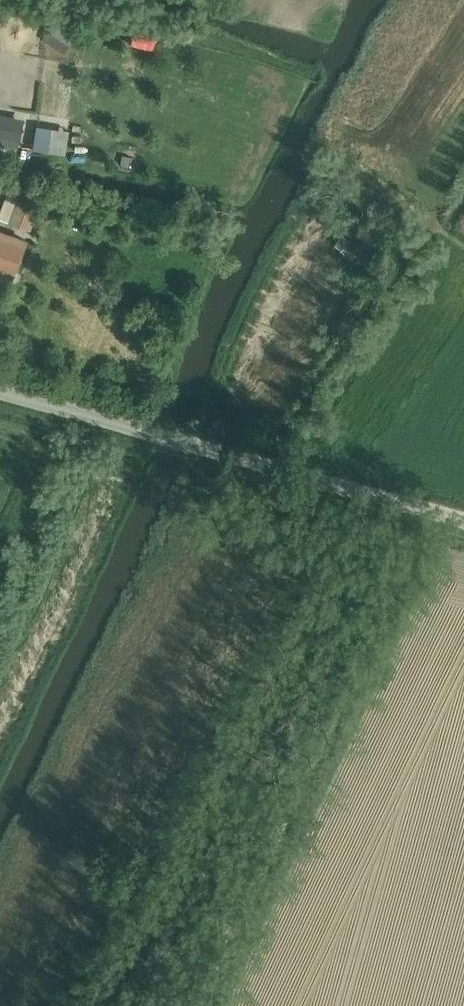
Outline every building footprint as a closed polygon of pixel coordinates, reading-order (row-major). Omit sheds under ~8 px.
[(19,150),(20,139),(21,140),(25,120),(0,115),(0,146),(19,150)] [(37,126),(33,150),(66,155),(70,132),(68,131),(37,126)] [(0,211),(0,220),(31,232),(40,209),(6,196),(0,211)] [(15,277),(29,241),(0,230),(0,271),(15,277)] [(346,231),(328,251),(348,270),(354,264),(362,271),(383,246),(369,233),(360,244),(346,231)]
